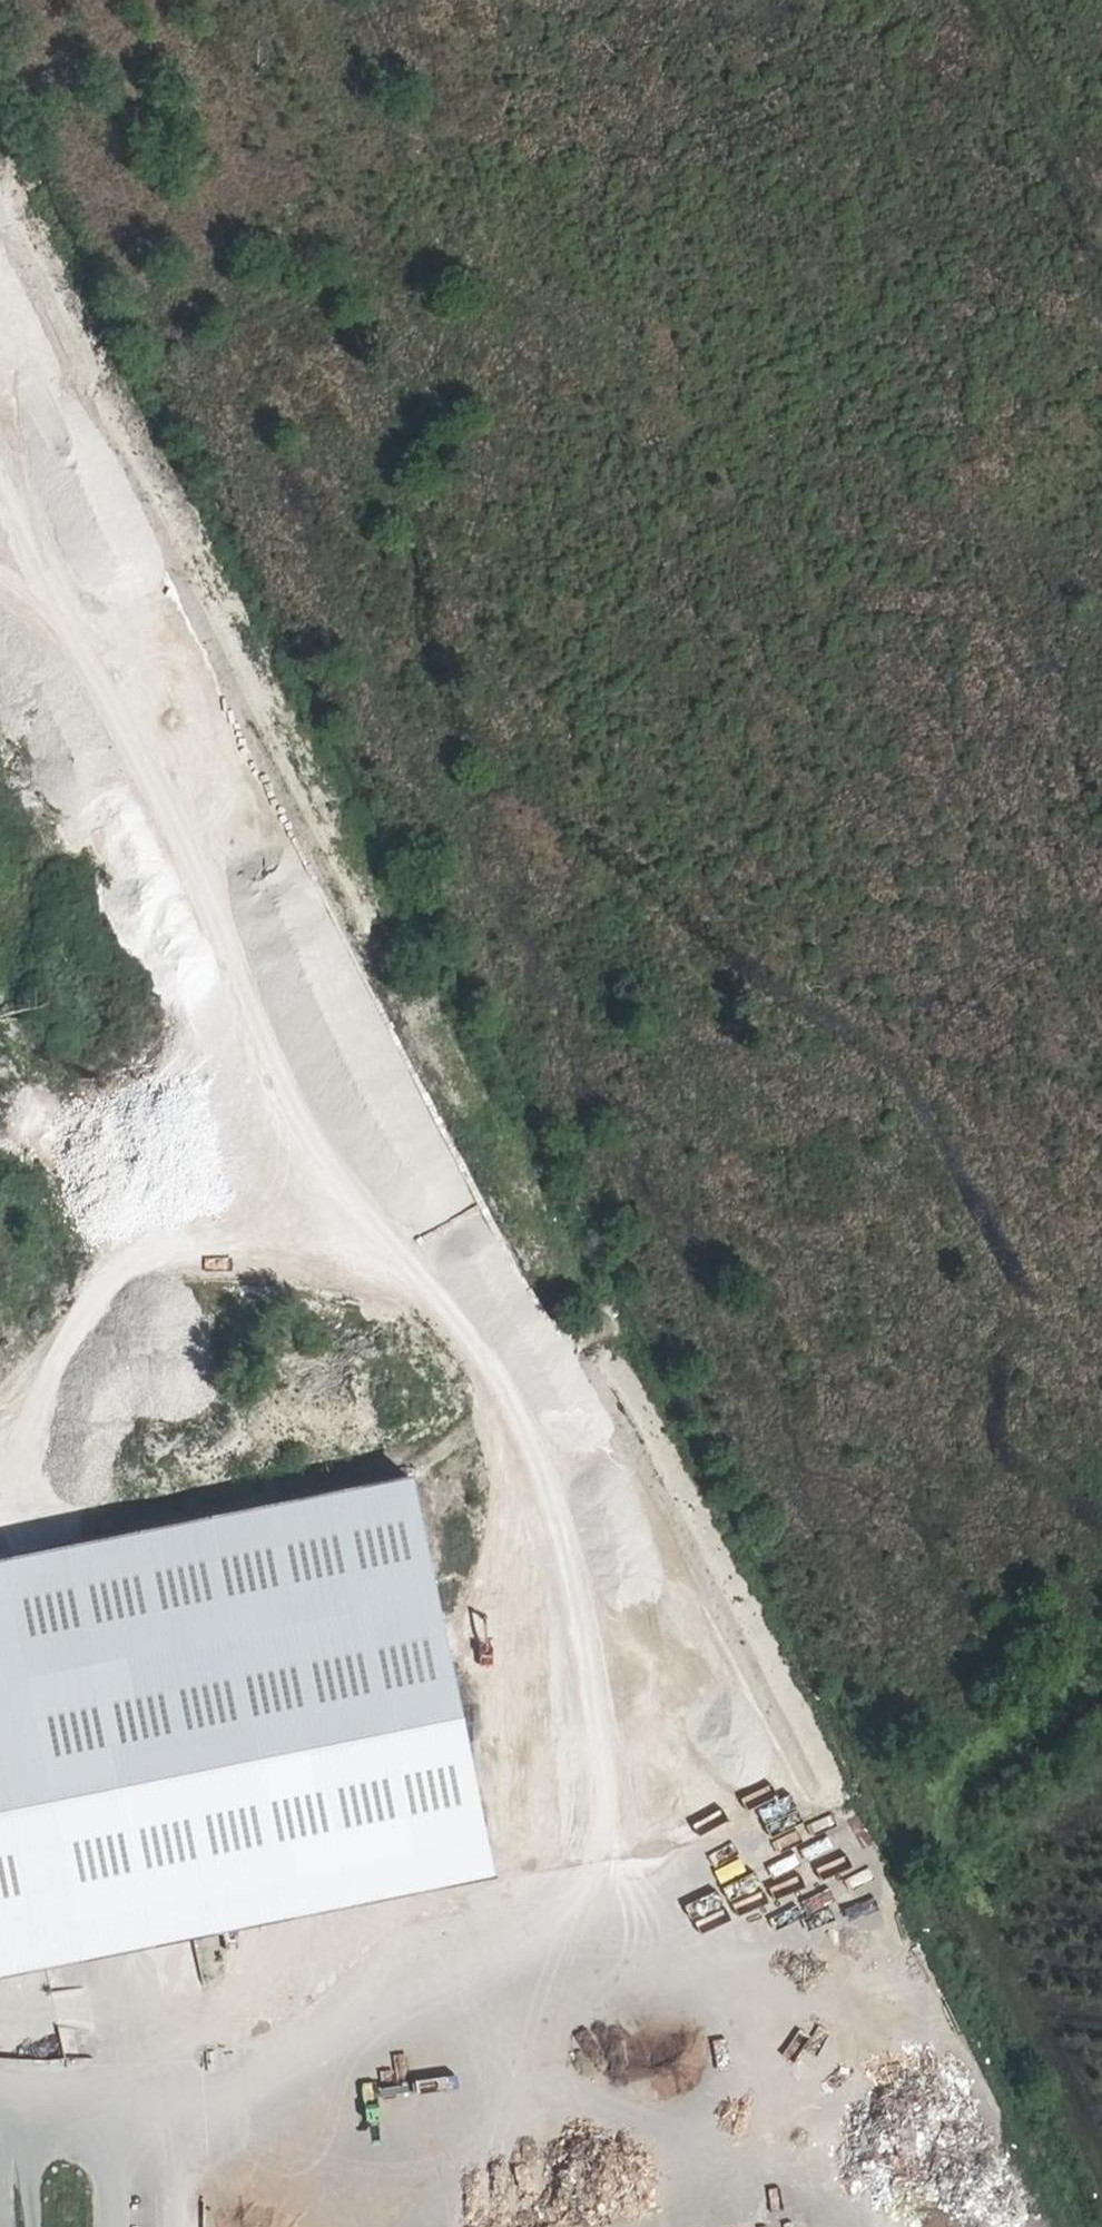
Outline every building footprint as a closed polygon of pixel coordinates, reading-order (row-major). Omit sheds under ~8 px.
[(604,2214),(577,2219),(578,2226),(606,2226),(604,2214)]
